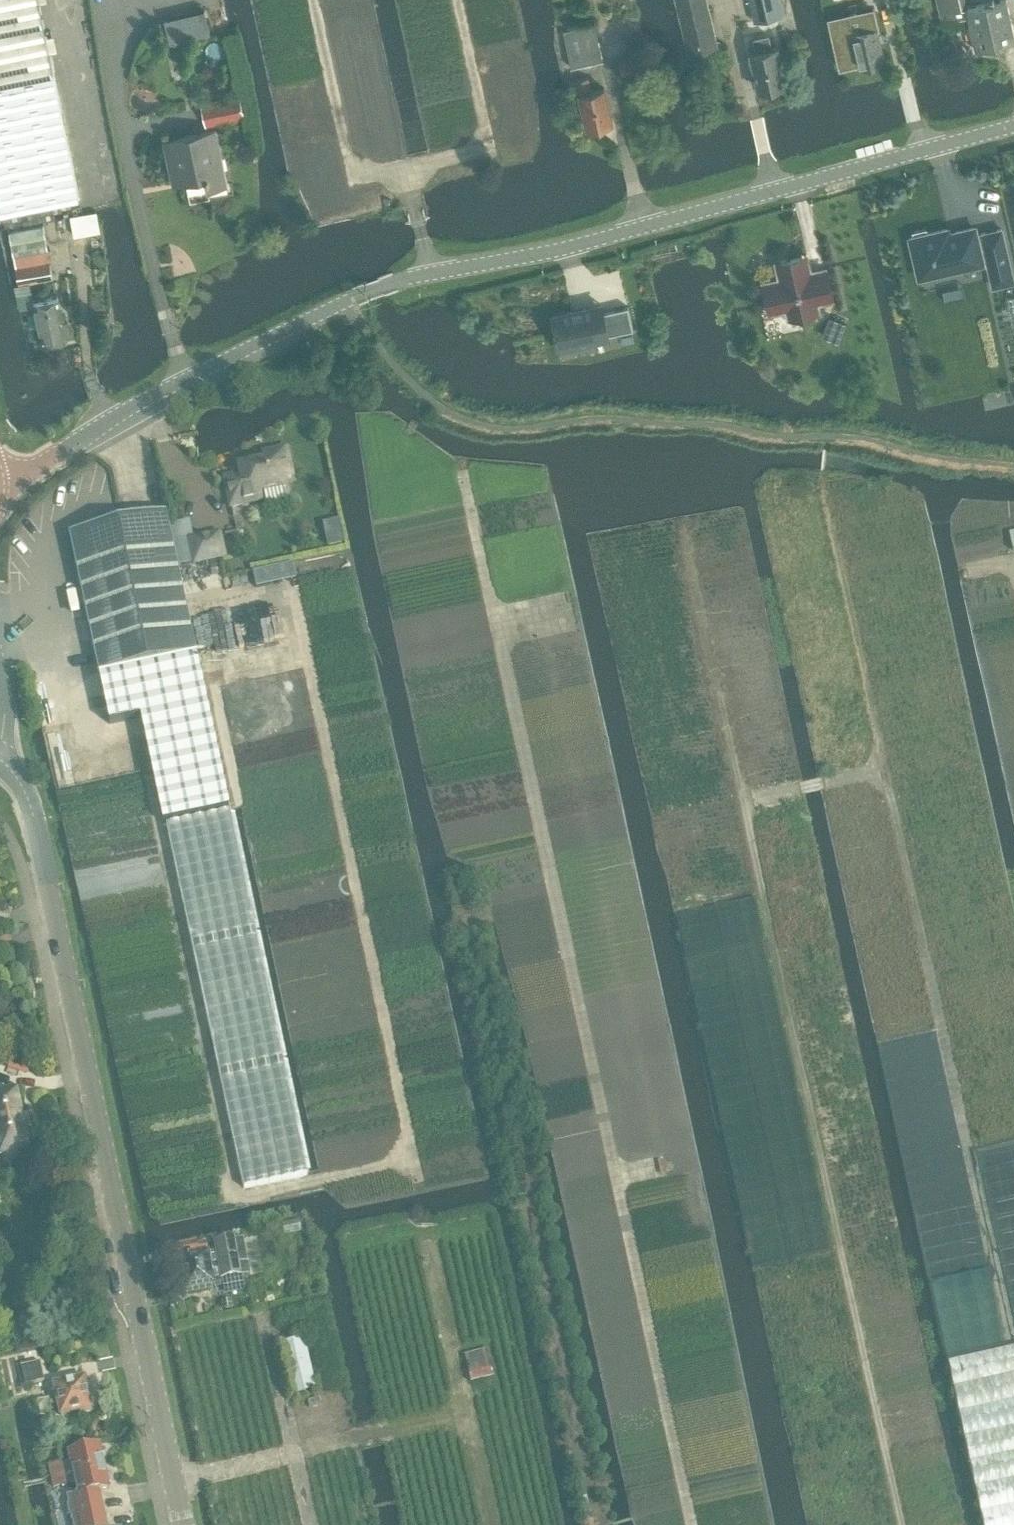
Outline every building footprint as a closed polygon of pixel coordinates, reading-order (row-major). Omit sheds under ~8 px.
[(2,222),(80,204),(38,0),(0,0),(0,212),(2,222)] [(689,52),(718,45),(707,0),(676,0),(689,52)] [(754,20),(781,15),(778,0),(750,0),(754,20)] [(942,21),(967,15),(975,49),(1013,40),(1013,29),(1007,0),(997,0),(962,8),(960,0),(937,0),(942,21)] [(873,9),(829,19),(840,67),(857,63),(858,67),(884,61),(877,27),(873,9)] [(563,32),(572,67),(604,59),(595,24),(563,32)] [(751,53),(760,90),(785,84),(776,48),(771,48),(768,36),(753,40),(756,52),(751,53)] [(620,61),(622,73),(644,69),(641,57),(620,61)] [(592,89),(589,77),(577,80),(587,126),(612,121),(604,86),(592,89)] [(238,96),(200,105),(204,124),(242,116),(238,96)] [(206,133),(165,141),(173,183),(206,177),(208,187),(226,184),(220,155),(215,131),(206,133)] [(8,231),(16,266),(49,259),(41,225),(8,231)] [(915,237),(910,238),(919,277),(982,262),(987,261),(993,286),(1013,281),(1001,229),(981,234),(976,235),(974,228),(948,234),(947,229),(926,234),(925,230),(914,232),(915,237)] [(776,262),(780,278),(764,282),(765,286),(763,289),(762,293),(763,296),(765,299),(768,300),(770,312),(787,308),(789,317),(819,310),(817,302),(832,298),(826,268),(810,271),(807,255),(776,262)] [(49,259),(16,266),(19,282),(14,283),(20,308),(36,305),(42,342),(66,336),(63,325),(57,294),(38,298),(37,294),(28,296),(25,282),(52,277),(49,259)] [(1001,308),(1004,320),(1010,319),(1012,327),(1013,326),(1013,296),(1005,298),(1007,307),(1001,308)] [(588,307),(552,315),(556,331),(554,332),(554,333),(556,332),(560,348),(589,341),(590,341),(608,337),(608,335),(633,330),(628,306),(602,312),(601,308),(601,306),(600,304),(599,304),(588,307)] [(242,474),(225,477),(231,505),(262,498),(260,491),(265,490),(276,488),(286,485),(284,477),(292,476),(286,448),(264,452),(265,460),(259,462),(240,466),(242,474)] [(104,527),(69,534),(109,724),(140,717),(152,771),(163,823),(165,822),(230,809),(197,654),(196,652),(179,566),(179,565),(174,543),(170,525),(168,514),(167,514),(166,514),(124,523),(123,523),(104,527)] [(219,533),(191,540),(195,561),(224,555),(219,533)] [(279,566),(253,572),(256,588),(283,582),(279,566)] [(174,823),(166,825),(243,1189),(308,1175),(230,811),(226,812),(174,823)] [(22,1058),(19,1068),(28,1071),(31,1061),(22,1058)] [(2,1156),(3,1163),(22,1159),(20,1152),(28,1150),(23,1127),(28,1126),(25,1115),(21,1116),(16,1093),(0,1096),(0,1156),(2,1156)] [(217,1263),(209,1265),(207,1255),(200,1256),(196,1242),(176,1246),(185,1292),(214,1286),(213,1281),(241,1275),(233,1240),(213,1244),(217,1263)] [(282,1345),(292,1395),(314,1390),(303,1340),(282,1345)] [(945,1364),(981,1524),(1013,1524),(1013,1349),(945,1364)] [(40,1361),(20,1365),(25,1385),(44,1380),(40,1361)] [(493,1366),(468,1372),(470,1382),(495,1376),(493,1366)] [(37,1403),(40,1414),(51,1411),(50,1408),(58,1406),(60,1417),(93,1410),(86,1379),(54,1387),(57,1401),(50,1403),(49,1400),(37,1403)] [(48,1468),(50,1478),(104,1467),(101,1448),(69,1454),(71,1465),(61,1467),(60,1465),(48,1468)] [(50,1478),(52,1487),(65,1485),(64,1481),(74,1479),(77,1494),(73,1495),(79,1524),(105,1524),(98,1492),(108,1490),(109,1486),(111,1482),(109,1476),(106,1475),(104,1467),(50,1478)]
